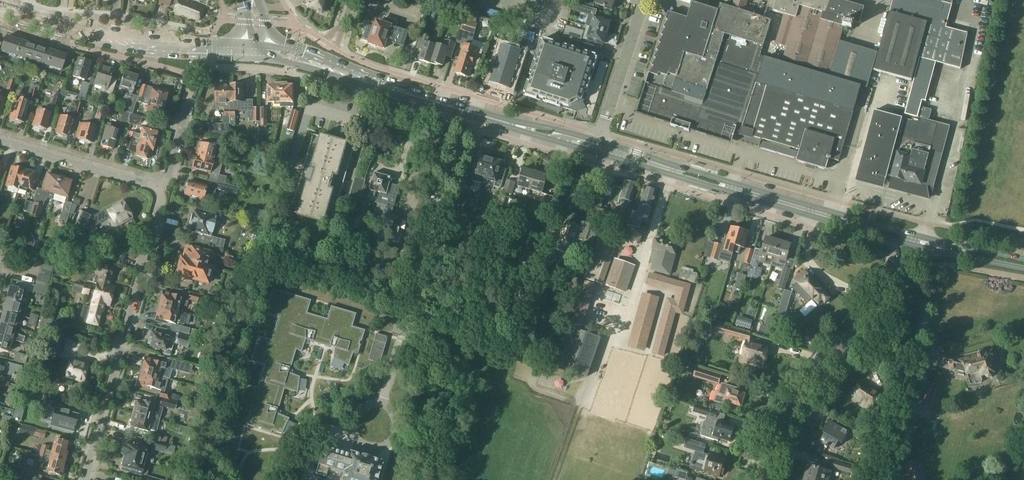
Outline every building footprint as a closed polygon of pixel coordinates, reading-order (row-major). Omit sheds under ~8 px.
[(198,20),(203,8),(183,0),(174,0),(173,3),(176,4),(174,11),(198,20)] [(303,0),(309,2),(308,4),(313,6),(312,8),(320,10),(320,12),(322,12),(325,10),(326,7),(325,7),(327,0),(303,0)] [(615,1),(615,0),(596,0),(595,3),(612,9),(612,8),(615,7),(616,4),(615,1)] [(744,12),(747,0),(746,0),(735,0),(732,8),(744,12)] [(861,86),(867,88),(878,53),(838,41),(842,26),(850,29),(852,22),(859,24),(864,7),(840,0),(776,0),(772,10),(783,14),(775,42),(786,46),(782,58),(828,72),(827,76),(861,86)] [(945,28),(951,6),(953,0),(893,0),(890,12),(928,22),(927,23),(945,28)] [(649,73),(649,74),(640,101),(643,101),(640,112),(671,122),(672,119),(690,125),(689,128),(729,140),(732,130),(740,132),(742,129),(765,57),(764,57),(764,56),(759,55),(769,24),(769,22),(769,21),(768,20),(767,19),(744,12),(732,8),(719,4),(718,10),(692,2),(687,18),(668,12),(665,20),(667,21),(663,27),(665,29),(661,35),(663,36),(658,42),(660,44),(656,50),(658,52),(654,58),(656,59),(651,65),(653,67),(649,73)] [(428,18),(435,20),(437,11),(431,9),(428,18)] [(466,12),(464,19),(461,29),(460,28),(456,42),(464,44),(455,72),(468,76),(471,68),(477,70),(483,49),(471,46),(478,23),(476,23),(478,16),(466,12)] [(890,12),(874,71),(912,81),(918,58),(927,23),(928,22),(890,12)] [(594,15),(591,27),(607,32),(609,24),(608,24),(609,21),(599,18),(599,17),(594,15)] [(383,23),(376,21),(375,23),(368,20),(362,39),(370,41),(369,43),(370,43),(372,45),(375,46),(377,45),(384,48),(385,45),(387,45),(392,43),(404,46),(408,31),(395,27),(397,21),(385,18),(383,23)] [(926,101),(936,63),(959,68),(967,33),(945,28),(927,23),(918,58),(920,58),(904,118),(910,120),(911,118),(918,119),(919,116),(929,119),(932,110),(921,107),(923,100),(926,101)] [(607,32),(591,27),(587,39),(592,41),(592,40),(602,43),(603,40),(604,40),(607,32)] [(581,43),(583,37),(565,31),(563,37),(570,39),(570,40),(581,43)] [(417,47),(422,49),(419,59),(431,63),(431,61),(432,62),(437,48),(437,46),(436,45),(435,47),(430,45),(432,37),(421,33),(420,35),(417,47)] [(7,36),(2,52),(13,55),(11,61),(18,63),(20,57),(43,64),(42,70),(49,73),(51,67),(61,70),(66,54),(7,36)] [(597,55),(541,37),(522,93),(568,108),(566,113),(571,115),(573,110),(591,115),(608,62),(599,59),(595,74),(592,73),(597,55)] [(443,48),(437,46),(437,48),(432,62),(433,62),(442,65),(446,54),(451,56),(455,45),(445,41),(443,48)] [(490,84),(511,91),(523,54),(501,47),(490,84)] [(765,57),(742,129),(753,132),(751,135),(795,149),(795,148),(800,150),(797,161),(825,170),(828,159),(830,160),(830,159),(838,161),(861,86),(827,76),(765,57)] [(79,58),(73,76),(85,79),(90,61),(79,58)] [(113,69),(100,65),(93,84),(102,87),(100,91),(111,94),(116,82),(110,80),(113,69)] [(123,110),(132,113),(138,96),(132,94),(138,75),(125,71),(119,88),(127,90),(125,95),(130,97),(128,103),(126,102),(123,110)] [(12,91),(15,81),(9,80),(7,89),(8,90),(7,93),(0,91),(0,115),(6,98),(5,98),(6,96),(10,97),(12,91)] [(83,82),(79,94),(86,96),(90,84),(83,82)] [(282,102),(282,83),(274,83),(274,85),(268,85),(268,102),(282,102)] [(287,83),(282,83),(282,102),(294,102),(294,85),(287,85),(287,83)] [(149,99),(166,104),(169,93),(168,93),(168,92),(152,87),(147,86),(141,85),(138,96),(144,98),(149,99)] [(230,116),(230,85),(217,85),(216,107),(225,107),(225,116),(230,116)] [(243,85),(230,85),(230,116),(230,120),(235,120),(235,109),(236,109),(236,100),(243,100),(243,85)] [(58,107),(62,93),(55,91),(51,105),(58,107)] [(79,94),(75,108),(76,109),(75,112),(80,114),(86,96),(79,94)] [(23,123),(29,101),(17,97),(10,119),(12,119),(13,121),(16,122),(17,121),(23,123)] [(149,99),(146,110),(162,115),(163,113),(163,112),(164,110),(164,109),(164,107),(165,108),(166,104),(149,99)] [(46,105),(44,111),(38,109),(33,126),(45,129),(50,113),(50,112),(52,107),(46,105)] [(76,109),(75,108),(69,107),(66,118),(61,116),(56,132),(68,136),(73,120),(75,112),(76,109)] [(260,121),(260,107),(250,107),(250,122),(260,121)] [(288,128),(294,130),(299,111),(293,109),(288,128)] [(128,119),(130,113),(124,111),(118,129),(125,131),(128,119)] [(99,112),(96,120),(102,122),(105,114),(99,112)] [(875,112),(856,178),(883,186),(884,186),(894,149),(896,150),(895,155),(897,155),(888,188),(928,199),(929,200),(928,191),(932,190),(949,128),(950,126),(920,118),(920,121),(912,119),(912,121),(905,119),(905,120),(900,138),(897,138),(902,120),(875,112)] [(142,117),(130,113),(128,119),(140,123),(142,117)] [(96,127),(84,123),(83,124),(81,124),(77,138),(79,139),(91,143),(93,136),(94,136),(96,127)] [(118,130),(116,130),(117,125),(108,123),(101,146),(113,149),(118,130)] [(156,143),(158,134),(157,133),(158,130),(143,126),(141,135),(136,133),(130,132),(129,137),(154,144),(155,143),(156,143)] [(212,127),(213,136),(228,135),(228,127),(212,127)] [(321,137),(314,135),(304,169),(305,169),(302,178),(301,178),(291,212),(299,214),(298,216),(309,219),(309,217),(314,218),(314,220),(325,223),(325,222),(332,224),(342,191),(341,191),(344,178),(345,179),(355,146),(348,144),(348,142),(337,139),(337,141),(332,140),(332,138),(321,135),(321,137)] [(136,156),(148,159),(150,150),(153,151),(154,144),(129,137),(123,136),(121,143),(126,144),(124,150),(129,151),(129,154),(135,155),(135,152),(137,153),(136,156)] [(200,143),(197,155),(219,162),(222,149),(216,148),(200,143)] [(224,150),(233,152),(234,146),(225,144),(224,150)] [(219,162),(197,155),(195,155),(192,167),(213,173),(211,179),(224,182),(226,177),(218,174),(222,162),(219,162)] [(471,159),(465,178),(483,183),(491,157),(485,155),(484,157),(478,155),(476,161),(471,159)] [(501,188),(506,169),(501,168),(502,162),(496,160),(497,159),(491,157),(483,183),(485,179),(496,182),(494,186),(501,188)] [(18,190),(24,170),(14,167),(9,183),(12,184),(10,188),(18,190)] [(529,190),(535,172),(536,169),(528,167),(527,169),(523,168),(517,187),(529,190)] [(276,177),(282,179),(284,170),(278,169),(276,177)] [(535,172),(529,190),(542,194),(548,175),(543,174),(544,171),(536,169),(535,172)] [(35,173),(24,170),(18,190),(26,192),(27,188),(31,189),(35,173)] [(393,177),(375,172),(370,190),(381,193),(372,224),(382,227),(380,232),(397,237),(402,219),(392,216),(397,196),(388,193),(393,177)] [(53,200),(60,176),(55,175),(54,175),(47,173),(41,196),(36,194),(33,203),(31,213),(30,215),(32,216),(33,217),(36,218),(37,217),(40,218),(43,205),(45,201),(46,201),(47,198),(53,200)] [(60,176),(53,200),(64,203),(59,220),(66,222),(72,203),(67,202),(68,197),(72,181),(66,179),(65,178),(60,176)] [(359,201),(366,180),(356,177),(350,198),(359,201)] [(507,179),(503,192),(512,195),(516,182),(507,179)] [(613,185),(609,200),(618,203),(620,198),(631,201),(636,184),(624,180),(622,188),(613,185)] [(230,186),(216,182),(214,187),(189,181),(185,194),(212,201),(215,189),(228,192),(230,186)] [(638,211),(634,210),(629,225),(639,228),(643,215),(649,217),(657,190),(645,187),(638,211)] [(547,194),(541,213),(545,214),(548,215),(554,196),(547,194)] [(74,197),(72,203),(79,205),(81,199),(74,197)] [(603,201),(597,199),(595,207),(596,208),(601,209),(603,201)] [(23,211),(31,213),(33,203),(26,201),(23,211)] [(132,217),(122,202),(107,211),(106,209),(92,217),(81,212),(74,228),(82,232),(84,228),(86,229),(87,231),(95,226),(111,217),(117,226),(132,217)] [(634,210),(635,206),(628,203),(625,211),(628,212),(627,215),(624,215),(622,223),(629,225),(634,210)] [(252,208),(249,218),(268,224),(271,213),(252,208)] [(593,217),(602,219),(604,211),(595,208),(593,217)] [(194,212),(189,228),(192,229),(192,231),(207,235),(211,236),(214,226),(217,216),(213,215),(196,210),(195,210),(194,213),(194,212)] [(411,219),(407,234),(418,236),(421,227),(417,226),(418,221),(411,219)] [(580,227),(565,222),(559,244),(558,244),(557,245),(559,245),(557,249),(564,251),(570,253),(572,248),(574,248),(578,237),(588,240),(587,243),(592,244),(596,232),(588,230),(590,225),(582,222),(580,227)] [(715,245),(711,260),(718,262),(721,252),(727,254),(728,250),(734,252),(740,230),(732,228),(728,243),(722,241),(721,246),(715,245)] [(639,245),(642,236),(635,229),(626,234),(628,244),(639,245)] [(740,230),(734,252),(740,254),(741,247),(745,248),(749,233),(740,230)] [(617,236),(603,231),(586,278),(600,283),(617,236)] [(35,237),(24,234),(22,243),(33,246),(35,237)] [(517,251),(518,257),(519,263),(524,262),(525,264),(537,261),(536,253),(540,253),(539,246),(542,246),(541,239),(537,240),(535,234),(522,237),(523,239),(501,243),(503,254),(517,251)] [(750,264),(750,266),(748,272),(756,274),(760,260),(764,261),(766,255),(773,257),(779,239),(771,236),(768,238),(766,238),(762,251),(761,250),(758,260),(752,258),(750,264)] [(85,238),(81,248),(96,254),(100,244),(85,238)] [(225,240),(218,238),(216,246),(223,248),(225,240)] [(677,245),(655,239),(653,248),(657,249),(651,269),(669,275),(669,274),(670,271),(677,245)] [(779,239),(773,257),(779,259),(778,263),(784,265),(790,245),(789,245),(787,241),(779,239)] [(709,241),(703,260),(707,261),(710,261),(715,243),(709,241)] [(183,259),(194,262),(194,263),(206,266),(208,258),(214,260),(215,258),(216,254),(214,253),(187,246),(183,259)] [(750,264),(752,258),(755,251),(748,249),(743,262),(750,264)] [(45,250),(43,257),(54,260),(56,253),(45,250)] [(235,262),(237,255),(226,252),(224,259),(235,262)] [(43,257),(42,262),(53,265),(54,260),(43,257)] [(183,259),(181,258),(177,274),(199,280),(198,281),(204,283),(204,282),(208,283),(212,268),(206,266),(194,263),(194,262),(183,259)] [(504,260),(504,259),(498,261),(499,265),(502,264),(503,266),(512,265),(511,263),(512,263),(511,258),(504,260)] [(616,259),(607,285),(624,291),(633,265),(616,259)] [(53,265),(42,262),(40,268),(51,271),(53,265)] [(94,270),(94,271),(94,273),(95,274),(96,276),(94,283),(97,284),(95,292),(112,296),(113,297),(115,291),(114,289),(114,288),(108,286),(109,284),(110,284),(111,278),(110,278),(113,268),(99,264),(99,265),(98,265),(97,266),(95,267),(94,268),(94,270)] [(792,269),(784,267),(778,289),(785,291),(788,281),(792,269)] [(51,271),(40,268),(39,274),(50,277),(51,271)] [(681,269),(679,276),(689,279),(689,281),(694,282),(697,273),(681,269)] [(795,280),(798,282),(792,287),(807,302),(812,297),(819,304),(822,300),(825,303),(830,298),(818,285),(820,282),(816,278),(814,280),(804,271),(795,280)] [(50,277),(39,274),(37,280),(48,283),(50,277)] [(648,284),(648,283),(664,287),(663,288),(664,288),(683,293),(685,285),(667,280),(667,279),(666,279),(666,280),(650,275),(651,275),(650,274),(647,283),(648,284)] [(37,280),(36,285),(47,288),(48,283),(37,280)] [(76,281),(74,286),(90,290),(91,285),(76,281)] [(581,329),(580,329),(594,284),(585,281),(584,282),(585,282),(571,326),(570,327),(580,330),(581,329)] [(6,298),(22,303),(27,304),(29,296),(25,294),(26,290),(10,285),(6,298)] [(47,288),(36,285),(34,291),(45,294),(47,288)] [(90,290),(74,286),(72,291),(88,296),(90,290)] [(392,300),(399,302),(402,290),(395,288),(392,300)] [(301,352),(305,342),(306,339),(312,341),(317,327),(319,327),(322,317),(307,313),(311,300),(272,289),(265,314),(278,317),(273,336),(287,340),(285,348),(295,351),(296,349),(301,352)] [(163,290),(159,305),(178,310),(180,304),(187,306),(188,301),(184,300),(184,298),(175,295),(175,294),(163,290)] [(84,306),(80,321),(97,325),(101,312),(102,312),(102,311),(104,306),(102,306),(103,304),(105,304),(109,305),(110,304),(111,303),(113,297),(112,296),(95,292),(92,302),(91,308),(90,308),(84,306)] [(216,292),(214,299),(226,302),(227,294),(216,292)] [(198,301),(199,295),(190,293),(188,299),(198,301)] [(658,297),(644,293),(629,346),(643,350),(658,297)] [(202,297),(200,305),(212,308),(214,300),(202,297)] [(22,303),(6,298),(3,310),(19,315),(22,303)] [(667,301),(668,301),(653,352),(653,353),(663,355),(662,354),(674,311),(680,312),(680,313),(681,313),(683,305),(668,300),(667,301)] [(159,305),(155,320),(166,323),(167,322),(177,325),(177,323),(184,325),(187,313),(178,310),(159,305)] [(333,358),(348,366),(353,353),(357,354),(360,345),(359,344),(360,341),(361,341),(365,330),(352,326),(356,313),(331,306),(327,319),(322,317),(319,327),(317,327),(312,341),(312,342),(329,347),(330,346),(334,347),(333,358)] [(3,310),(0,320),(0,322),(15,327),(19,315),(3,310)] [(59,322),(41,317),(38,328),(56,333),(59,322)] [(699,317),(693,324),(701,330),(707,323),(699,317)] [(25,336),(13,333),(15,327),(0,322),(0,336),(11,339),(23,342),(30,344),(32,338),(25,336)] [(750,334),(726,327),(726,326),(716,323),(714,332),(724,335),(724,333),(748,340),(750,334)] [(197,337),(200,338),(202,332),(199,331),(181,326),(179,332),(180,332),(181,332),(197,337)] [(773,329),(762,326),(759,334),(770,338),(773,329)] [(179,340),(153,332),(151,338),(150,338),(148,344),(166,350),(164,354),(170,356),(174,343),(189,348),(192,337),(180,334),(179,340)] [(380,363),(388,337),(376,333),(368,360),(380,363)] [(0,336),(0,349),(8,351),(11,339),(0,336)] [(52,351),(51,355),(59,357),(63,340),(49,336),(45,349),(52,351)] [(297,392),(300,377),(288,372),(289,367),(291,368),(295,351),(285,348),(287,340),(273,336),(271,340),(258,336),(251,361),(264,365),(259,382),(269,386),(269,387),(284,391),(284,389),(297,392)] [(806,338),(812,346),(816,336),(806,338)] [(763,367),(768,348),(753,344),(753,343),(746,341),(742,356),(748,357),(747,362),(763,367)] [(994,374),(991,362),(997,361),(998,361),(998,360),(999,360),(999,359),(999,358),(999,357),(999,356),(998,355),(997,354),(996,354),(995,354),(994,350),(987,352),(986,349),(979,351),(980,354),(979,354),(979,356),(964,359),(942,354),(939,366),(959,371),(959,374),(963,375),(965,373),(967,373),(970,385),(975,383),(976,384),(982,382),(983,380),(982,377),(986,376),(986,377),(988,379),(992,378),(993,375),(993,374),(994,374)] [(16,352),(13,361),(25,364),(28,355),(16,352)] [(558,366),(584,376),(587,377),(592,364),(589,363),(563,353),(558,366)] [(145,357),(141,371),(158,376),(168,379),(170,379),(173,369),(186,373),(190,374),(193,365),(170,359),(165,357),(163,362),(156,360),(145,357)] [(63,360),(57,382),(71,386),(73,379),(83,382),(88,364),(71,359),(70,362),(63,360)] [(1,374),(14,374),(15,371),(19,372),(21,365),(4,361),(3,366),(0,366),(0,378),(1,374)] [(882,377),(894,368),(889,362),(877,371),(882,377)] [(701,368),(698,378),(718,384),(720,378),(721,375),(701,368)] [(141,371),(137,385),(148,388),(148,387),(158,390),(161,390),(165,391),(168,379),(158,376),(141,371)] [(289,418),(283,415),(276,413),(277,408),(279,408),(284,391),(269,387),(269,386),(259,382),(257,387),(244,383),(237,408),(250,412),(246,425),(257,428),(257,427),(261,428),(260,429),(271,433),(272,431),(282,433),(289,418)] [(923,406),(931,408),(938,385),(929,383),(923,406)] [(741,404),(743,403),(745,399),(743,397),(744,395),(738,393),(739,391),(722,385),(720,393),(717,392),(714,401),(723,404),(724,401),(740,406),(741,404)] [(886,399),(880,395),(871,388),(869,391),(860,385),(855,393),(856,393),(852,399),(869,411),(875,402),(877,403),(876,404),(880,407),(886,399)] [(28,393),(32,395),(43,398),(45,394),(29,389),(28,393)] [(161,390),(160,397),(161,398),(170,400),(177,402),(178,403),(180,396),(171,393),(165,391),(161,390)] [(161,398),(159,405),(175,410),(177,402),(170,400),(161,398)] [(137,400),(134,413),(154,418),(159,420),(160,420),(162,412),(163,408),(159,407),(154,405),(155,404),(140,399),(140,400),(137,400)] [(21,421),(25,407),(17,405),(13,419),(21,421)] [(57,408),(56,414),(54,422),(68,425),(67,430),(73,432),(78,414),(68,412),(68,411),(57,408)] [(701,408),(700,413),(703,414),(703,415),(707,416),(710,417),(715,419),(717,413),(709,410),(701,408)] [(134,413),(130,425),(133,426),(133,427),(147,431),(148,430),(152,431),(153,431),(156,432),(160,420),(159,420),(154,418),(134,413)] [(710,417),(704,436),(709,438),(718,441),(719,437),(730,440),(731,439),(733,440),(734,434),(732,433),(734,427),(723,424),(726,415),(717,413),(715,419),(710,417)] [(3,414),(1,421),(9,423),(11,416),(3,414)] [(848,432),(830,421),(823,433),(825,434),(819,442),(825,445),(824,447),(826,448),(828,445),(833,449),(838,441),(841,443),(848,432)] [(19,433),(27,435),(28,427),(21,425),(19,433)] [(46,431),(36,429),(32,428),(31,432),(35,433),(34,436),(44,438),(46,431)] [(867,445),(871,439),(853,428),(849,434),(867,445)] [(167,437),(151,432),(150,439),(166,443),(167,437)] [(43,444),(39,455),(64,462),(70,442),(55,438),(52,451),(47,449),(48,445),(43,444)] [(687,439),(684,448),(695,451),(704,454),(704,453),(706,445),(687,439)] [(239,443),(227,440),(225,446),(237,450),(239,443)] [(121,446),(119,453),(123,456),(124,457),(125,455),(143,460),(145,453),(150,455),(152,449),(153,445),(151,444),(147,443),(142,442),(141,445),(128,442),(128,443),(126,442),(125,445),(121,446)] [(156,443),(154,447),(164,449),(165,450),(166,446),(167,445),(156,442),(156,443)] [(349,455),(334,451),(334,449),(323,446),(318,464),(315,474),(325,478),(329,467),(344,472),(341,479),(377,479),(382,462),(350,452),(349,455)] [(695,451),(690,468),(719,477),(720,473),(723,474),(725,466),(722,465),(724,459),(709,454),(704,453),(704,454),(695,451)] [(37,460),(39,455),(32,453),(31,453),(27,452),(26,457),(37,460)] [(64,462),(39,455),(38,460),(44,462),(42,469),(46,470),(46,471),(61,475),(64,462)] [(124,457),(121,469),(142,475),(142,474),(147,475),(148,470),(144,469),(146,461),(143,460),(125,455),(124,457)] [(810,465),(806,478),(814,479),(827,479),(828,476),(833,478),(835,469),(856,475),(858,469),(832,461),(829,471),(810,465)] [(908,479),(924,479),(919,462),(905,465),(908,479)] [(24,465),(23,470),(33,473),(35,467),(24,465)] [(676,470),(669,468),(667,474),(675,476),(686,479),(695,479),(696,476),(687,474),(676,470)] [(42,476),(21,471),(19,478),(27,479),(41,479),(42,476)]
